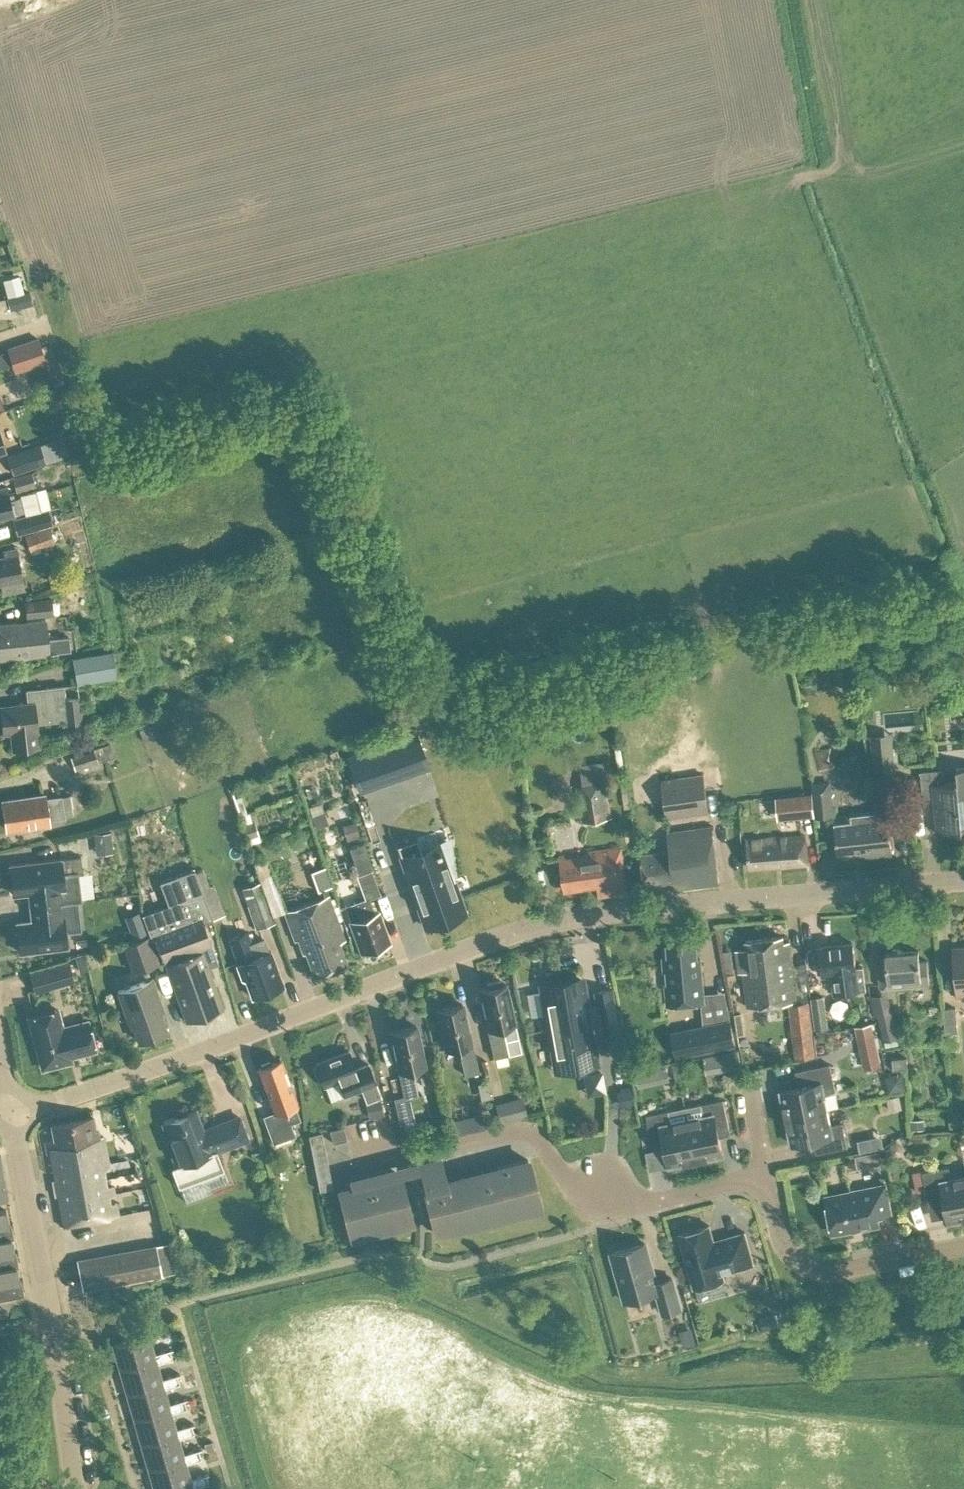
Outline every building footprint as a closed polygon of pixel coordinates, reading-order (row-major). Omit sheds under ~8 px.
[(22,293),(6,297),(9,306),(10,309),(16,307),(31,303),(32,303),(29,291),(22,293)] [(37,336),(7,347),(15,371),(46,360),(41,347),(38,336),(37,336)] [(5,454),(7,459),(12,474),(36,467),(46,463),(45,459),(42,447),(40,442),(5,454)] [(16,490),(35,486),(31,472),(13,477),(16,490)] [(6,486),(0,488),(0,517),(13,514),(13,513),(23,511),(20,497),(10,500),(6,486)] [(47,507),(12,518),(17,533),(43,525),(46,525),(52,523),(47,507)] [(58,522),(24,535),(30,549),(63,536),(58,522)] [(16,546),(3,548),(4,556),(0,557),(0,583),(1,583),(2,592),(23,588),(16,546)] [(50,596),(22,598),(24,616),(51,613),(50,596)] [(45,619),(0,623),(0,658),(49,653),(49,652),(70,649),(68,636),(47,639),(45,619)] [(116,676),(112,650),(73,658),(77,683),(116,676)] [(64,685),(26,690),(27,702),(0,705),(0,708),(3,733),(10,732),(12,749),(39,745),(36,722),(67,719),(67,723),(81,721),(78,697),(65,698),(64,685)] [(152,736),(159,733),(155,724),(139,729),(143,740),(153,737),(152,736)] [(347,755),(356,784),(414,765),(409,752),(425,748),(418,730),(347,755)] [(892,734),(873,736),(875,776),(878,776),(893,775),(895,775),(892,734)] [(70,755),(74,769),(114,756),(109,742),(70,755)] [(818,770),(836,766),(829,757),(831,746),(814,750),(818,770)] [(944,783),(943,769),(921,771),(923,797),(935,796),(936,801),(935,801),(937,833),(962,831),(962,825),(963,825),(963,767),(957,767),(958,782),(944,783)] [(703,773),(661,779),(667,818),(709,813),(703,773)] [(582,785),(576,786),(582,822),(612,818),(607,782),(607,781),(582,785)] [(896,784),(885,785),(886,799),(897,797),(896,784)] [(813,791),(816,816),(834,814),(831,789),(813,791)] [(3,804),(0,808),(1,813),(5,816),(7,828),(29,825),(33,827),(40,826),(41,822),(49,821),(48,817),(63,814),(73,812),(69,791),(60,793),(44,796),(44,792),(2,799),(3,804)] [(812,792),(775,796),(777,819),(814,815),(812,792)] [(834,822),(838,856),(864,853),(864,856),(892,853),(888,818),(887,807),(878,808),(878,811),(851,814),(852,820),(834,822)] [(241,823),(246,838),(258,834),(253,819),(241,823)] [(355,820),(342,824),(346,840),(360,836),(355,820)] [(718,884),(711,826),(668,832),(670,849),(642,853),(646,887),(674,884),(675,889),(718,884)] [(111,846),(110,831),(94,833),(95,847),(111,846)] [(766,838),(748,840),(749,866),(781,864),(781,868),(807,867),(805,835),(766,838)] [(420,909),(425,925),(464,911),(457,892),(454,894),(449,880),(454,878),(450,842),(423,853),(416,836),(397,843),(417,899),(420,898),(424,908),(420,909)] [(627,891),(620,847),(578,853),(578,857),(565,859),(565,855),(560,856),(564,889),(597,884),(599,895),(627,891)] [(9,870),(6,870),(8,884),(11,883),(12,893),(48,889),(50,903),(81,899),(78,870),(82,870),(80,855),(61,858),(61,857),(9,863),(9,870)] [(333,862),(318,866),(323,885),(338,882),(333,862)] [(167,904),(142,913),(151,937),(154,935),(163,960),(171,957),(194,1018),(221,1008),(199,946),(209,943),(201,922),(213,918),(211,914),(230,908),(221,876),(200,884),(194,867),(159,880),(167,904)] [(343,905),(349,921),(361,951),(363,950),(364,952),(376,948),(375,945),(388,941),(377,911),(374,912),(368,897),(380,893),(371,869),(356,874),(365,897),(343,905)] [(241,887),(255,928),(274,922),(260,880),(241,887)] [(343,938),(326,894),(283,910),(294,939),(297,938),(302,951),(306,953),(314,974),(345,963),(337,940),(343,938)] [(17,931),(14,932),(16,945),(19,945),(19,951),(68,945),(66,931),(81,929),(77,900),(81,900),(81,899),(50,903),(51,917),(16,921),(17,931)] [(138,910),(124,915),(132,937),(146,932),(138,910)] [(248,930),(227,937),(236,962),(234,963),(240,978),(244,979),(250,995),(253,994),(256,996),(260,995),(261,992),(281,984),(268,951),(267,951),(262,937),(252,941),(248,930)] [(122,943),(132,972),(158,964),(149,935),(122,943)] [(747,1007),(795,1001),(788,941),(782,942),(782,936),(745,940),(746,948),(735,949),(738,972),(743,972),(747,1007)] [(667,944),(668,957),(662,957),(664,970),(666,970),(667,984),(665,984),(666,1005),(704,1001),(700,958),(697,958),(696,942),(667,944)] [(859,968),(855,968),(851,943),(817,947),(821,975),(829,974),(830,981),(828,982),(829,992),(830,995),(861,990),(859,968)] [(952,947),(956,997),(963,997),(963,946),(952,947)] [(886,968),(878,969),(880,987),(929,983),(927,960),(919,960),(918,950),(884,953),(886,968)] [(57,963),(17,975),(21,991),(62,979),(57,963)] [(162,1010),(151,977),(115,989),(128,1024),(131,1026),(136,1039),(165,1029),(159,1011),(162,1010)] [(487,987),(479,988),(489,1031),(487,1032),(493,1057),(507,1053),(520,1051),(513,1022),(510,1008),(512,1007),(509,994),(507,994),(505,983),(500,984),(499,979),(485,982),(487,987)] [(540,990),(526,992),(530,1016),(544,1013),(547,1027),(616,1015),(611,988),(595,991),(597,1004),(587,1006),(583,980),(540,987),(540,990)] [(877,1015),(883,1040),(898,1036),(888,992),(871,995),(876,1015),(877,1015)] [(810,997),(815,1029),(828,1028),(824,995),(810,997)] [(816,1055),(809,1001),(788,1003),(795,1058),(816,1055)] [(471,1046),(461,1003),(436,1009),(439,1020),(436,1021),(439,1034),(442,1034),(445,1048),(457,1045),(464,1074),(478,1071),(472,1046),(471,1046)] [(56,1007),(27,1015),(29,1022),(42,1067),(70,1059),(69,1055),(95,1048),(88,1021),(87,1020),(62,1027),(56,1007)] [(945,1032),(957,1031),(955,1008),(943,1009),(945,1032)] [(616,1015),(547,1027),(554,1067),(597,1060),(592,1034),(602,1032),(604,1045),(620,1042),(616,1015)] [(731,1018),(686,1027),(692,1055),(737,1045),(731,1018)] [(854,1025),(864,1068),(881,1064),(871,1021),(854,1025)] [(410,1097),(418,1096),(411,1067),(424,1064),(421,1050),(423,1050),(420,1036),(418,1036),(415,1025),(390,1030),(399,1074),(398,1074),(403,1095),(393,1097),(399,1123),(414,1119),(410,1097)] [(315,1063),(316,1066),(313,1067),(318,1079),(321,1078),(323,1085),(338,1080),(344,1095),(362,1088),(367,1101),(380,1095),(368,1063),(355,1068),(348,1050),(315,1063)] [(737,1051),(714,1056),(715,1063),(739,1059),(737,1051)] [(893,1068),(907,1067),(906,1057),(892,1058),(893,1068)] [(295,1135),(291,1122),(297,1119),(288,1093),(293,1091),(289,1080),(287,1080),(279,1060),(269,1063),(269,1061),(261,1064),(262,1066),(257,1068),(264,1086),(261,1087),(266,1099),(268,1098),(272,1111),(262,1114),(272,1143),(295,1135)] [(780,1090),(786,1116),(827,1108),(823,1092),(835,1089),(830,1063),(800,1069),(804,1085),(780,1090)] [(611,1087),(605,1067),(590,1072),(595,1091),(611,1087)] [(642,1070),(634,1071),(636,1083),(637,1086),(644,1085),(653,1083),(650,1068),(645,1069),(642,1070)] [(911,1084),(906,1068),(891,1072),(896,1089),(911,1084)] [(484,1096),(496,1093),(492,1078),(480,1081),(484,1096)] [(629,1085),(614,1088),(619,1110),(635,1107),(629,1085)] [(522,1096),(495,1102),(500,1121),(526,1114),(522,1096)] [(380,1098),(365,1102),(369,1117),(384,1113),(380,1098)] [(685,1106),(687,1118),(696,1159),(722,1154),(717,1130),(729,1128),(723,1099),(701,1103),(685,1106)] [(685,1106),(668,1110),(646,1114),(652,1144),(664,1141),(669,1165),(696,1159),(687,1118),(685,1106)] [(827,1108),(786,1116),(791,1143),(815,1138),(817,1152),(847,1146),(842,1122),(830,1124),(827,1108)] [(202,1132),(193,1109),(160,1121),(168,1141),(166,1141),(175,1166),(171,1168),(178,1188),(224,1170),(216,1150),(246,1139),(238,1116),(212,1125),(213,1128),(202,1132)] [(462,1130),(491,1123),(487,1109),(459,1116),(462,1130)] [(53,1138),(44,1140),(60,1225),(115,1213),(101,1136),(99,1136),(97,1126),(93,1126),(92,1116),(51,1124),(53,1138)] [(924,1118),(910,1119),(911,1129),(924,1128),(924,1118)] [(332,1142),(346,1138),(342,1125),(328,1129),(332,1142)] [(124,1148),(140,1145),(136,1127),(121,1129),(124,1148)] [(415,1127),(404,1130),(407,1143),(418,1140),(415,1127)] [(318,1190),(332,1187),(321,1131),(308,1134),(318,1190)] [(880,1149),(872,1151),(875,1163),(882,1162),(880,1149)] [(435,1233),(539,1207),(527,1159),(496,1167),(499,1178),(426,1197),(435,1233)] [(424,1190),(447,1184),(441,1163),(419,1168),(424,1190)] [(950,1178),(948,1166),(922,1171),(928,1200),(944,1197),(948,1220),(963,1217),(963,1175),(950,1178)] [(350,1237),(411,1222),(399,1173),(338,1189),(350,1237)] [(0,1179),(0,1295),(20,1291),(0,1179)] [(890,1207),(885,1182),(851,1189),(851,1193),(825,1198),(831,1230),(861,1224),(862,1228),(879,1224),(876,1210),(890,1207)] [(714,1242),(709,1224),(679,1233),(694,1286),(724,1278),(723,1272),(754,1263),(745,1231),(725,1236),(725,1238),(714,1242)] [(611,1251),(614,1261),(625,1300),(657,1291),(663,1312),(680,1308),(672,1277),(656,1281),(645,1242),(611,1251)] [(166,1244),(74,1260),(80,1291),(172,1273),(166,1244)] [(692,1327),(679,1330),(684,1346),(696,1343),(692,1327)] [(113,1343),(120,1368),(154,1358),(156,1362),(167,1359),(165,1350),(153,1353),(147,1333),(113,1343)] [(120,1368),(127,1393),(162,1383),(163,1387),(174,1384),(173,1380),(172,1375),(160,1378),(156,1362),(154,1358),(120,1368)] [(127,1393),(134,1418),(169,1408),(170,1412),(181,1409),(180,1404),(179,1400),(167,1403),(163,1387),(162,1383),(127,1393)] [(134,1418),(141,1443),(176,1434),(177,1437),(189,1434),(186,1425),(175,1428),(170,1412),(169,1408),(134,1418)] [(141,1443),(149,1469),(183,1459),(184,1462),(196,1459),(194,1454),(193,1450),(182,1453),(177,1437),(176,1434),(141,1443)] [(204,1442),(206,1450),(214,1448),(212,1440),(204,1442)] [(149,1469),(155,1488),(173,1488),(190,1484),(191,1487),(203,1484),(200,1475),(189,1478),(184,1462),(183,1459),(149,1469)]
